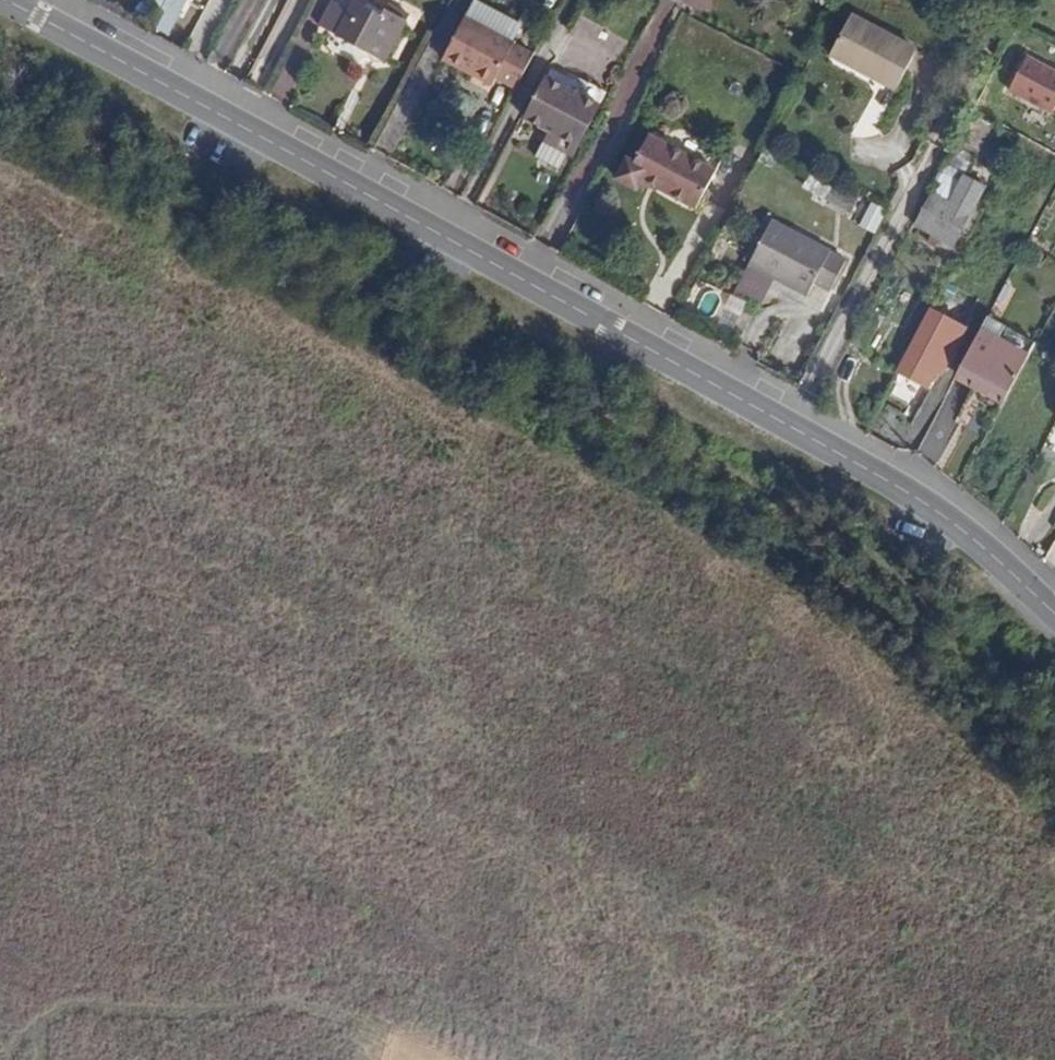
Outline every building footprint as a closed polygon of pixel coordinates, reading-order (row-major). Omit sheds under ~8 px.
[(154,31),(169,39),(190,0),(170,0),(154,31)] [(342,4),(329,27),(376,52),(380,43),(397,52),(416,17),(409,13),(406,19),(394,13),(392,18),(363,4),(359,12),(342,4)] [(900,92),(923,48),(855,13),(832,57),(900,92)] [(471,22),(450,61),(501,89),(505,83),(524,94),(542,60),(471,22)] [(1031,58),(1015,93),(1054,111),(1054,69),(1031,58)] [(529,128),(552,141),(558,129),(588,145),(610,103),(557,75),(529,128)] [(546,152),(575,168),(588,145),(558,129),(552,141),(546,152)] [(643,164),(636,159),(625,179),(645,190),(650,180),(706,211),(727,173),(658,136),(643,164)] [(934,196),(918,228),(952,246),(982,186),(961,175),(946,202),(934,196)] [(747,265),(760,271),(780,231),(769,224),(747,265)] [(780,231),(760,271),(806,296),(811,286),(813,288),(829,257),(780,231)] [(829,257),(813,288),(826,294),(841,263),(829,257)] [(929,309),(897,371),(925,386),(956,324),(929,309)] [(988,318),(965,360),(1013,386),(1035,344),(988,318)]
